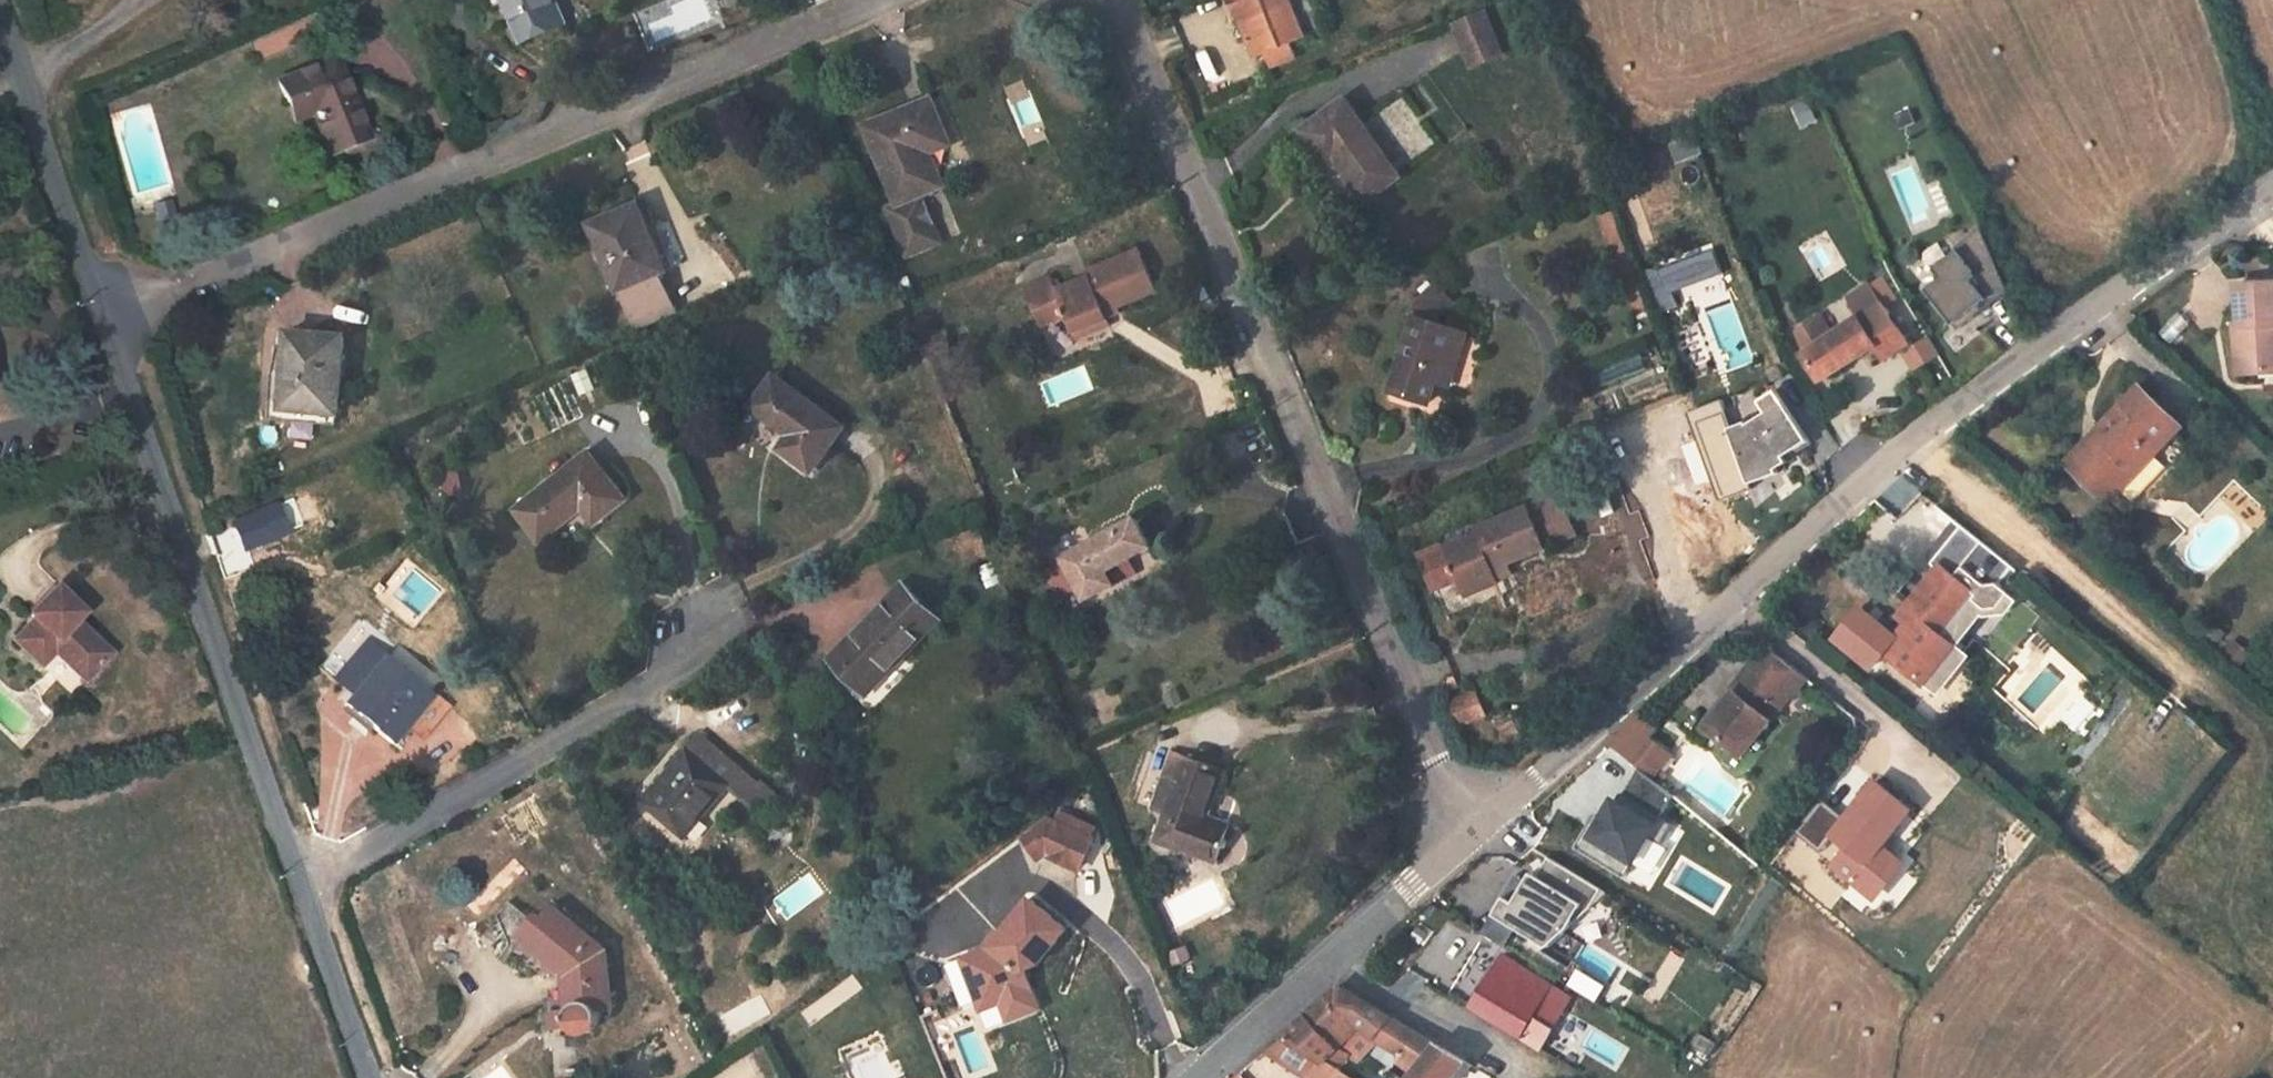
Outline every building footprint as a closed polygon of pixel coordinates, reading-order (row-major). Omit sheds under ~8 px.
[(508,0),(489,0),(492,9),(509,2),(508,0)] [(509,2),(525,41),(566,23),(556,0),(508,0),(509,2)] [(1254,54),(1266,49),(1271,63),(1295,54),(1289,40),(1304,35),(1290,0),(1232,0),(1254,54)] [(1503,53),(1485,12),(1455,25),(1472,66),(1503,53)] [(335,58),(278,83),(295,122),(313,114),(331,155),(369,139),(335,58)] [(1400,176),(1345,98),(1302,129),(1326,163),(1335,157),(1366,200),(1400,176)] [(930,99),(866,126),(897,203),(941,185),(927,151),(948,144),(930,99)] [(157,207),(161,221),(174,217),(170,203),(157,207)] [(638,204),(591,225),(636,330),(678,313),(661,272),(666,270),(638,204)] [(1941,274),(1926,286),(1957,327),(1973,315),(1969,310),(1978,303),(1985,298),(2007,289),(1981,225),(1955,245),(1957,248),(1934,266),(1941,274)] [(1673,291),(1722,274),(1713,246),(1644,270),(1658,311),(1678,304),(1673,291)] [(1052,278),(1024,290),(1041,326),(1067,315),(1077,338),(1110,324),(1105,311),(1157,289),(1140,249),(1087,271),(1089,277),(1058,290),(1052,278)] [(2238,374),(2272,373),(2272,282),(2238,284),(2240,328),(2234,328),(2238,374)] [(1413,317),(1426,321),(1448,303),(1431,283),(1411,302),(1407,315),(1413,317)] [(1848,297),(1860,316),(1880,302),(1868,284),(1848,297)] [(1909,342),(1882,301),(1880,302),(1860,316),(1858,317),(1875,343),(1873,345),(1883,359),(1909,342)] [(1982,308),(1978,303),(1969,310),(1973,315),(1982,308)] [(1895,313),(1910,341),(1924,333),(1909,305),(1895,313)] [(1820,316),(1814,321),(1826,339),(1833,334),(1820,316)] [(1426,321),(1413,317),(1389,390),(1430,404),(1437,382),(1442,383),(1458,332),(1453,330),(1455,322),(1440,317),(1438,325),(1426,321)] [(1875,343),(1858,317),(1833,334),(1826,339),(1805,353),(1803,355),(1807,362),(1820,380),(1873,345),(1875,343)] [(1797,332),(1805,353),(1826,339),(1814,321),(1797,332)] [(344,336),(289,331),(283,409),(338,413),(344,336)] [(1442,383),(1451,386),(1467,334),(1458,332),(1442,383)] [(774,375),(751,407),(789,435),(779,448),(810,471),(843,427),(774,375)] [(2140,387),(2101,427),(2106,432),(2093,446),(2090,442),(2075,457),(2095,477),(2099,473),(2117,490),(2154,452),(2152,450),(2178,423),(2140,387)] [(1749,419),(1730,426),(1750,482),(1781,471),(1778,467),(1790,459),(1789,458),(1786,454),(1811,438),(1779,388),(1761,399),(1769,410),(1750,422),(1749,419)] [(1750,482),(1730,426),(1721,402),(1692,412),(1722,496),(1752,486),(1750,482)] [(2106,432),(2101,427),(2066,464),(2106,502),(2117,490),(2099,473),(2095,477),(2075,457),(2090,442),(2093,446),(2106,432)] [(1813,442),(1811,438),(1786,454),(1789,458),(1813,442)] [(589,453),(516,510),(540,540),(582,507),(595,523),(625,499),(589,453)] [(1476,535),(1421,559),(1433,588),(1457,579),(1463,595),(1497,581),(1495,577),(1492,568),(1507,561),(1547,544),(1573,534),(1557,494),(1474,528),(1476,535)] [(276,506),(234,524),(245,549),(286,532),(276,506)] [(1150,546),(1135,518),(1064,557),(1066,562),(1079,586),(1086,598),(1113,584),(1106,570),(1128,558),(1150,546)] [(1985,584),(1998,586),(2011,569),(1958,528),(1931,561),(1939,568),(1941,566),(1955,577),(1963,567),(1985,584)] [(947,570),(990,556),(981,530),(938,544),(947,570)] [(1135,572),(1128,558),(1106,570),(1113,584),(1135,572)] [(1492,568),(1495,577),(1511,570),(1507,561),(1492,568)] [(1079,586),(1066,562),(1047,572),(1060,596),(1079,586)] [(1884,652),(1934,692),(1965,654),(1955,646),(1943,636),(1973,599),(1977,594),(1955,577),(1941,566),(1939,568),(1906,608),(1915,616),(1908,624),(1895,639),(1884,652)] [(1977,594),(1973,599),(1985,607),(1999,607),(2009,595),(1998,586),(1985,584),(1963,567),(1955,577),(1977,594)] [(906,586),(832,660),(866,693),(940,619),(906,586)] [(91,674),(111,653),(76,621),(84,614),(57,587),(30,615),(34,618),(14,640),(41,666),(54,651),(69,665),(75,659),(91,674)] [(1943,636),(1955,646),(1981,613),(2002,613),(2014,598),(2009,595),(1999,607),(1985,607),(1973,599),(1943,636)] [(1900,617),(1908,624),(1915,616),(1906,608),(1900,617)] [(1884,652),(1895,639),(1858,610),(1833,641),(1870,670),(1884,652)] [(336,680),(354,695),(383,661),(385,658),(367,643),(336,680)] [(1737,697),(1710,730),(1744,758),(1794,695),(1796,697),(1810,680),(1771,649),(1746,680),(1746,679),(1734,694),(1737,697)] [(44,666),(72,691),(81,681),(53,656),(44,666)] [(75,659),(69,665),(85,680),(91,674),(75,659)] [(428,698),(383,661),(354,695),(346,705),(392,743),(428,698)] [(1471,687),(1449,704),(1467,728),(1490,710),(1471,687)] [(1734,694),(1706,728),(1710,730),(1737,697),(1734,694)] [(1608,743),(1623,755),(1642,733),(1647,737),(1654,728),(1638,716),(1608,743)] [(701,733),(641,801),(684,837),(729,784),(747,799),(761,783),(701,733)] [(1623,755),(1651,778),(1658,769),(1650,761),(1661,748),(1647,737),(1642,733),(1623,755)] [(1650,761),(1658,769),(1670,755),(1661,748),(1650,761)] [(1222,767),(1172,749),(1153,803),(1169,808),(1158,839),(1217,860),(1229,826),(1204,817),(1222,767)] [(1876,782),(1833,835),(1867,863),(1882,843),(1910,810),(1876,782)] [(779,798),(761,783),(747,799),(766,815),(779,798)] [(1620,796),(1615,805),(1607,800),(1580,844),(1624,871),(1648,831),(1654,835),(1662,821),(1620,796)] [(1060,813),(1055,823),(1089,838),(1093,828),(1060,813)] [(1089,838),(1055,823),(1046,818),(1029,830),(1045,854),(1050,850),(1051,855),(1079,868),(1092,840),(1089,838)] [(1039,858),(1045,854),(1029,830),(1022,836),(1039,858)] [(1867,863),(1862,868),(1880,883),(1900,857),(1882,843),(1867,863)] [(1500,898),(1489,916),(1543,947),(1560,933),(1583,913),(1597,889),(1550,861),(1538,882),(1526,875),(1509,903),(1500,898)] [(991,946),(991,948),(962,958),(979,1005),(999,997),(1002,1002),(1012,1007),(1028,1001),(1032,991),(1025,969),(1038,964),(1067,929),(1030,899),(999,938),(991,946)] [(520,933),(531,918),(510,900),(499,912),(513,940),(520,933)] [(607,949),(551,904),(541,917),(536,913),(531,918),(520,933),(567,972),(567,981),(565,982),(567,1010),(567,1011),(569,1026),(575,1031),(583,1033),(586,1033),(593,1030),(597,1026),(599,1020),(599,1010),(612,1009),(607,949)] [(911,927),(904,938),(913,943),(920,932),(911,927)] [(991,946),(999,938),(994,934),(987,943),(991,946)] [(765,958),(774,973),(784,968),(775,952),(765,958)] [(1458,1024),(1509,1057),(1517,1043),(1552,986),(1503,954),(1458,1024)] [(1552,986),(1517,1043),(1538,1056),(1571,997),(1552,986)] [(1392,1019),(1340,987),(1283,1038),(1320,1062),(1309,1077),(1351,1077),(1341,1072),(1351,1056),(1340,1046),(1362,1023),(1376,1038),(1392,1019)] [(1008,1020),(1039,1008),(1032,991),(1028,1001),(1012,1007),(1002,1002),(1008,1020)] [(1002,1002),(999,997),(979,1005),(981,1010),(1002,1002)] [(567,1011),(567,1010),(549,1011),(551,1027),(569,1026),(567,1011)] [(1376,1038),(1404,1055),(1418,1033),(1392,1019),(1376,1038)] [(1466,1061),(1418,1033),(1404,1055),(1400,1060),(1415,1073),(1411,1077),(1453,1077),(1466,1061)] [(1283,1038),(1265,1054),(1304,1077),(1309,1077),(1320,1062),(1283,1038)] [(1453,1077),(1473,1077),(1480,1070),(1466,1061),(1453,1077)]
